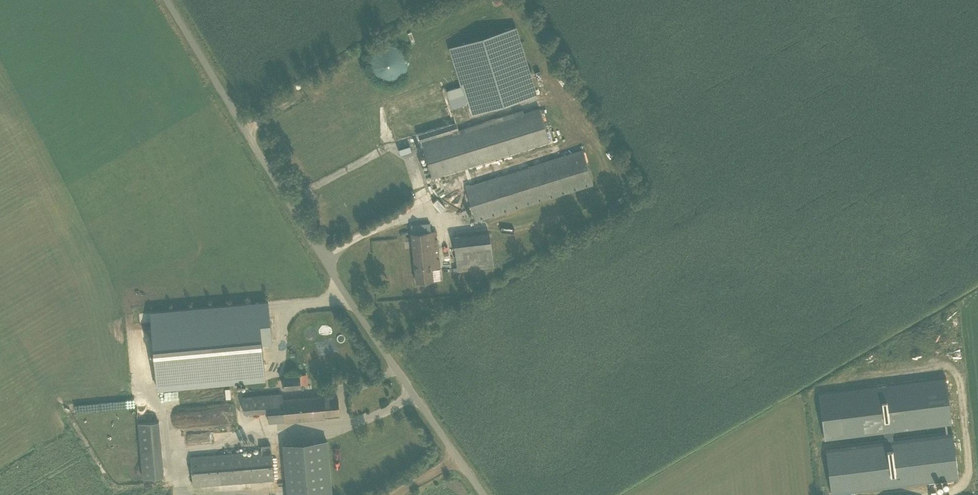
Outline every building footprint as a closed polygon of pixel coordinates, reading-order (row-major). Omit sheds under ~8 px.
[(519,26),(450,45),(461,85),(447,89),(452,108),(469,103),(472,113),(537,96),(519,26)] [(370,55),(386,82),(410,67),(395,40),(370,55)] [(476,218),(595,187),(585,149),(529,163),(528,160),(500,167),(502,174),(473,182),(470,169),(553,147),(542,105),(459,127),(458,121),(421,131),(433,180),(464,172),(476,218)] [(430,223),(410,225),(416,282),(426,281),(433,281),(441,280),(439,268),(440,268),(436,230),(431,231),(430,223)] [(456,270),(494,268),(492,233),(454,235),(456,270)] [(158,389),(265,379),(262,344),(272,343),(268,301),(151,312),(158,389)] [(300,388),(299,374),(282,376),(283,390),(300,388)] [(946,376),(819,391),(824,438),(884,430),(885,439),(825,446),(831,493),(959,477),(953,430),(894,438),(892,429),(951,422),(946,376)] [(267,422),(314,418),(324,417),(324,414),(339,413),(337,397),(332,397),(332,395),(322,396),(281,400),(281,393),(241,397),(242,412),(266,410),(267,422)] [(161,421),(140,422),(143,479),(164,478),(161,421)] [(326,439),(283,443),(287,494),(331,494),(326,439)] [(192,486),(272,479),(269,444),(260,445),(260,451),(190,457),(192,486)]
